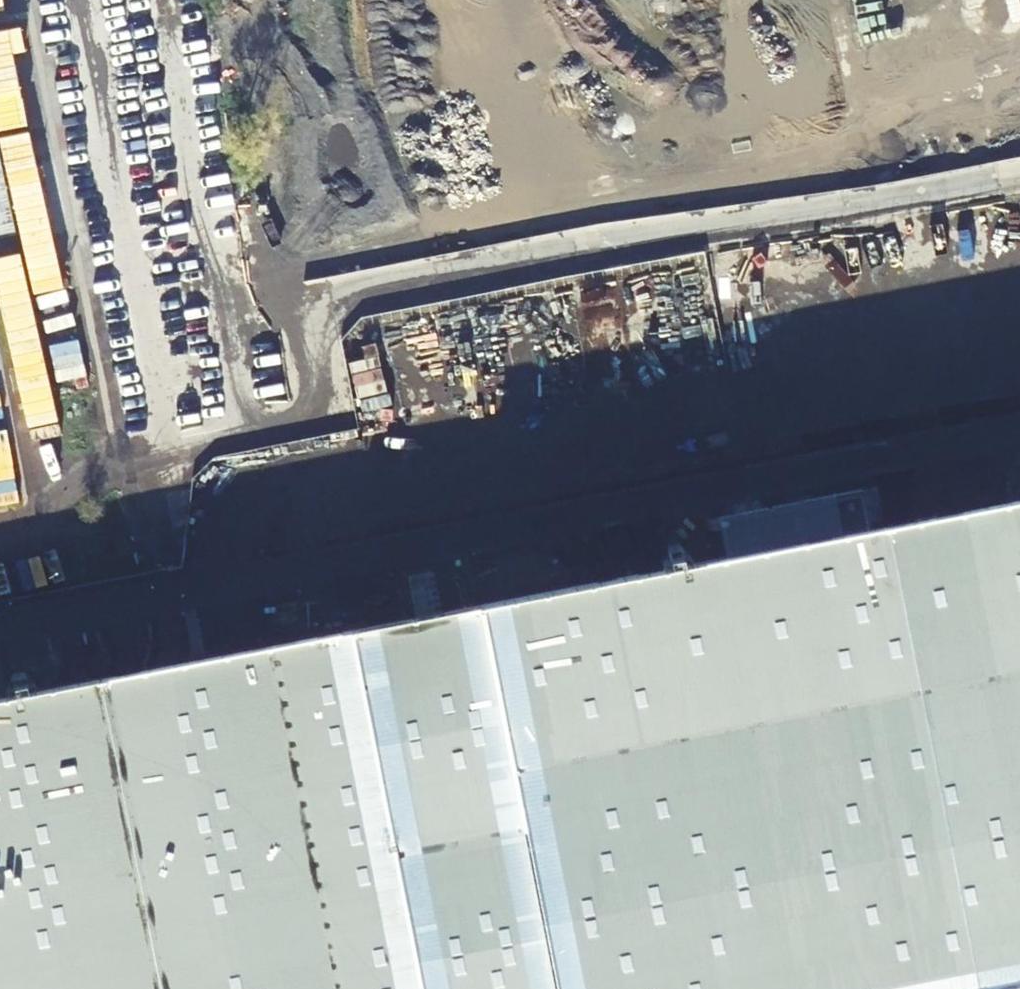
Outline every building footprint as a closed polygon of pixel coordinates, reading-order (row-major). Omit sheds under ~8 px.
[(354,815),(365,876),(513,852),(503,791),(354,815)] [(152,878),(156,908),(185,904),(181,874),(152,878)]
